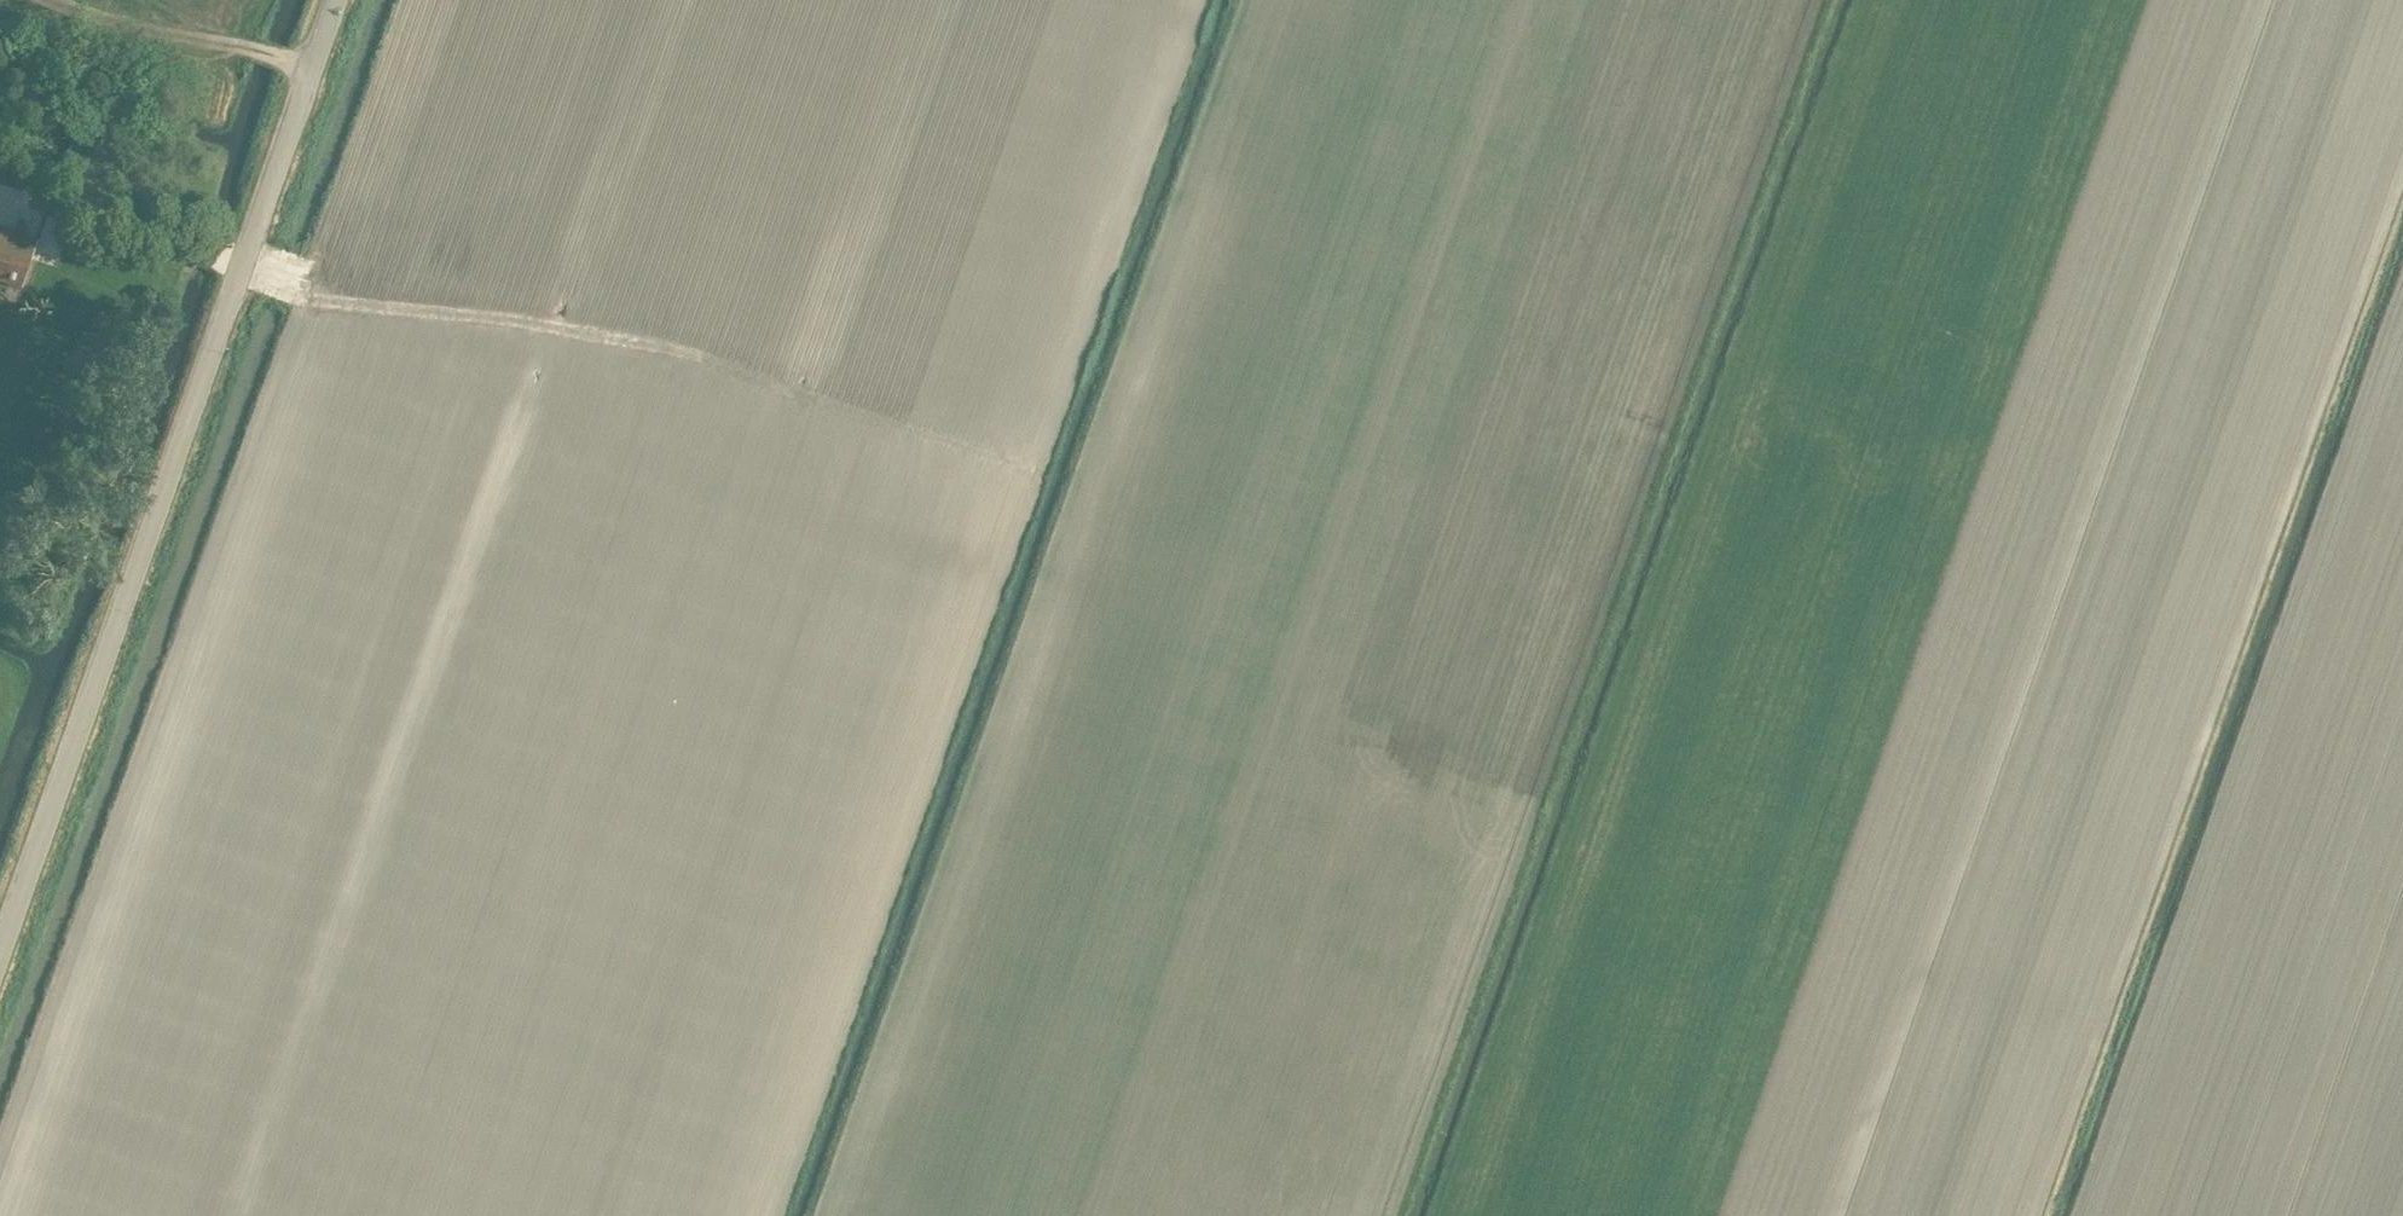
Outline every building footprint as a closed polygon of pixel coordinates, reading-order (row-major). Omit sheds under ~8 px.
[(21,286),(37,239),(0,228),(0,279),(21,286)]
